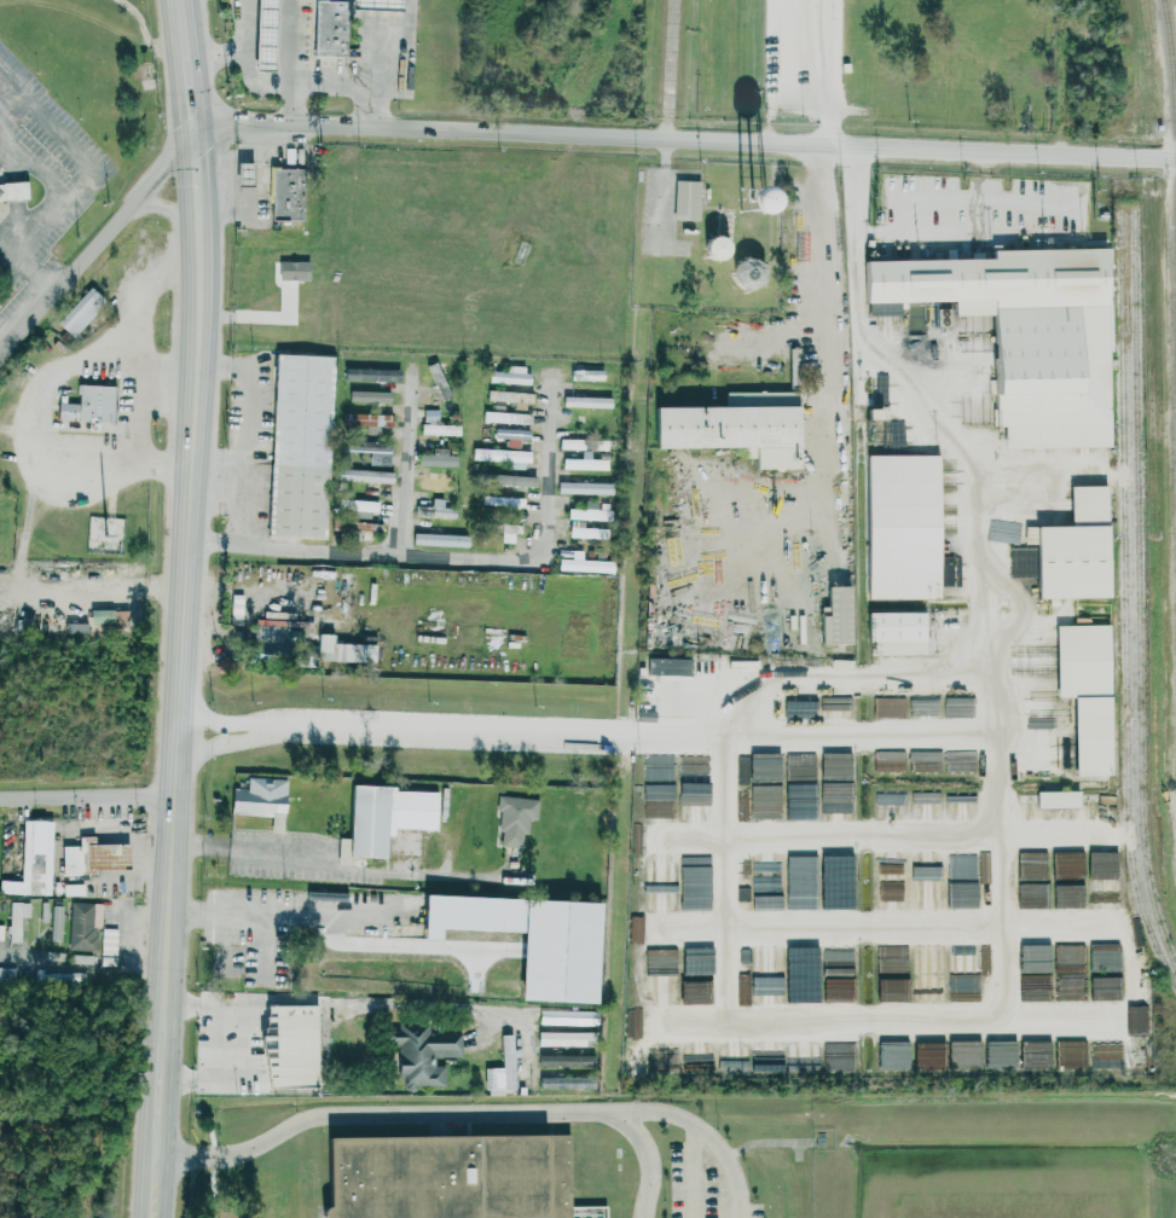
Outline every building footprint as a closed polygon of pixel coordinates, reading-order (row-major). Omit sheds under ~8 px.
[(256,70),(260,0),(276,0),(272,71),(256,70)] [(317,54),(318,0),(348,1),(347,54),(317,54)] [(354,8),(354,0),(403,0),(402,10),(354,8)] [(249,164),(234,163),(234,186),(249,187),(249,164)] [(268,220),(302,221),(302,169),(269,169),(268,220)] [(702,219),(676,216),(678,179),(703,181),(702,219)] [(1,201),(25,200),(24,182),(0,183),(0,201),(1,201)] [(722,205),(742,218),(753,202),(733,189),(722,205)] [(701,238),(703,261),(726,259),(724,236),(701,238)] [(1109,448),(1109,351),(1111,351),(1110,334),(1109,334),(1109,249),(990,250),(990,260),(862,260),(863,303),(953,302),(953,316),(991,316),(991,427),(1003,427),(1003,448),(1109,448)] [(733,287),(759,288),(760,261),(734,259),(733,287)] [(307,281),(307,262),(278,262),(277,280),(307,281)] [(71,338),(104,301),(88,287),(55,323),(71,338)] [(872,305),(872,322),(900,321),(899,305),(872,305)] [(268,533),(279,350),(336,354),(326,535),(268,533)] [(489,383),(528,385),(529,366),(507,366),(507,371),(489,371),(489,383)] [(110,423),(112,387),(77,385),(76,404),(57,403),(56,420),(110,423)] [(348,402),(390,403),(390,392),(348,391),(348,402)] [(487,401),(532,403),(532,392),(488,391),(487,401)] [(652,449),(753,449),(753,469),(798,469),(798,391),(725,392),(725,407),(652,408),(652,449)] [(611,398),(563,396),(563,406),(611,408),(611,398)] [(989,402),(960,403),(961,424),(989,423),(989,402)] [(483,422),(531,425),(531,413),(484,411),(483,422)] [(391,427),(391,415),(342,413),(342,426),(391,427)] [(421,425),(420,435),(459,436),(459,425),(421,425)] [(607,450),(607,441),(585,440),(586,429),(566,428),(566,448),(607,450)] [(529,440),(530,430),(495,429),(495,439),(529,440)] [(389,443),(346,442),(346,451),(370,452),(370,464),(389,465),(389,443)] [(456,467),(456,456),(447,455),(448,448),(432,448),(432,454),(417,454),(417,466),(456,467)] [(528,470),(528,451),(472,449),(472,460),(509,461),(509,469),(528,470)] [(562,459),(562,470),(608,469),(607,452),(581,452),(581,458),(562,459)] [(938,597),(869,594),(873,456),(942,457),(938,597)] [(338,481),(393,483),(393,471),(338,470),(338,481)] [(535,476),(485,475),(484,485),(535,486),(535,476)] [(453,490),(454,481),(419,480),(419,489),(453,490)] [(557,494),(614,495),(614,483),(558,482),(557,494)] [(523,497),(483,496),(483,506),(523,507),(523,497)] [(432,507),(415,506),(415,516),(454,518),(455,508),(443,508),(443,499),(432,498),(432,507)] [(378,501),(344,500),(344,510),(377,512),(378,501)] [(599,520),(600,501),(582,500),(581,519),(599,520)] [(381,524),(341,522),(341,532),(380,534),(381,524)] [(514,543),(515,524),(491,524),(490,532),(501,532),(501,543),(514,543)] [(1038,598),(1039,524),(1108,524),(1107,599),(1038,598)] [(602,528),(569,527),(569,537),(602,539),(602,528)] [(468,547),(468,536),(412,533),(412,545),(468,547)] [(612,573),(612,561),(558,559),(557,571),(612,573)] [(848,587),(825,588),(826,616),(819,617),(820,645),(849,645),(848,587)] [(871,613),(927,613),(927,639),(871,639),(871,613)] [(1059,698),(1058,625),(1110,624),(1111,697),(1059,698)] [(315,660),(376,663),(376,645),(332,644),(332,635),(317,634),(316,645),(300,645),(299,666),(315,667),(315,660)] [(690,659),(647,658),(647,675),(690,676),(690,659)] [(941,698),(910,697),(910,716),(940,716),(941,698)] [(967,707),(967,717),(972,717),(973,700),(956,700),(956,707),(967,707)] [(820,718),(848,718),(848,702),(819,703),(820,718)] [(874,718),(901,718),(901,702),(874,702),(874,718)] [(976,770),(976,752),(947,753),(947,771),(976,770)] [(942,770),(941,753),(910,753),(911,771),(942,770)] [(822,779),(851,779),(851,754),(823,754),(822,779)] [(286,780),(247,778),(246,789),(231,788),(230,813),(284,816),(286,780)] [(851,783),(822,782),(821,818),(850,819),(851,783)] [(387,857),(348,854),(352,784),(390,787),(387,857)] [(1039,807),(1039,790),(1079,789),(1081,806),(1039,807)] [(538,800),(497,796),(496,812),(501,813),(498,846),(521,848),(523,834),(527,835),(529,820),(536,820),(538,800)] [(0,881),(0,894),(49,895),(51,821),(22,820),(21,881),(0,881)] [(94,845),(94,837),(78,837),(78,846),(61,847),(62,873),(126,871),(126,844),(94,845)] [(906,908),(906,866),(874,865),(874,907),(906,908)] [(675,868),(659,867),(659,868),(646,867),(646,885),(675,886),(675,868)] [(83,896),(83,884),(62,885),(63,897),(83,896)] [(1121,885),(1099,884),(1089,884),(1088,908),(1120,909),(1121,885)] [(1047,886),(1018,887),(1019,908),(1047,908),(1047,886)] [(644,906),(675,905),(675,888),(644,889),(644,906)] [(782,908),(782,894),(764,895),(764,909),(782,908)] [(518,1002),(594,1005),(597,903),(421,897),(420,940),(438,941),(438,930),(520,933),(518,1002)] [(29,918),(29,903),(10,902),(9,943),(22,943),(22,917),(29,918)] [(48,902),(40,902),(39,922),(47,923),(48,902)] [(69,950),(96,951),(97,927),(101,927),(101,903),(70,902),(69,950)] [(50,942),(61,942),(62,906),(51,906),(50,942)] [(630,944),(643,944),(643,916),(630,916),(630,944)] [(100,965),(115,966),(117,929),(102,928),(100,965)] [(1121,969),(1121,945),(1106,945),(1106,955),(1103,955),(1103,969),(1121,969)] [(683,975),(707,974),(707,952),(682,952),(683,975)] [(824,954),(824,984),(851,985),(852,954),(824,954)] [(907,954),(898,954),(899,962),(890,962),(890,972),(908,972),(907,954)] [(676,967),(648,966),(647,1003),(675,1004),(676,967)] [(0,968),(0,981),(14,981),(15,969),(0,968)] [(915,1001),(943,1000),(942,976),(927,977),(928,986),(914,987),(915,1001)] [(1054,1004),(1082,1005),(1083,979),(1055,978),(1054,1004)] [(877,979),(877,1002),(906,1002),(906,979),(877,979)] [(708,1004),(708,982),(681,982),(680,1004),(708,1004)] [(260,1007),(260,1054),(264,1054),(264,1089),(317,1089),(317,1006),(260,1007)] [(573,1014),(553,1012),(552,1022),(573,1024),(573,1014)] [(460,1033),(428,1033),(428,1025),(389,1025),(389,1045),(396,1045),(396,1079),(404,1079),(404,1090),(415,1090),(415,1086),(444,1086),(444,1066),(434,1066),(434,1057),(460,1057),(460,1033)] [(593,1033),(537,1032),(537,1046),(592,1047),(593,1033)] [(514,1053),(513,1053),(513,1035),(500,1035),(502,1088),(490,1088),(490,1094),(515,1094),(514,1053)] [(782,1043),(759,1042),(759,1056),(755,1056),(754,1069),(782,1069),(782,1043)] [(789,1069),(819,1070),(820,1043),(790,1042),(789,1069)] [(906,1069),(906,1042),(881,1043),(881,1069),(906,1069)] [(1039,1052),(1025,1052),(1025,1068),(1050,1067),(1050,1042),(1038,1042),(1039,1052)] [(1095,1068),(1121,1067),(1120,1043),(1094,1043),(1095,1068)] [(1086,1047),(1057,1047),(1057,1067),(1085,1067),(1086,1047)] [(914,1053),(915,1069),(945,1067),(944,1052),(914,1053)] [(594,1054),(538,1055),(538,1069),(594,1069),(594,1054)] [(539,1090),(594,1089),(594,1075),(538,1076),(539,1090)] [(570,1132),(569,1217),(330,1217),(329,1135),(570,1132)]
